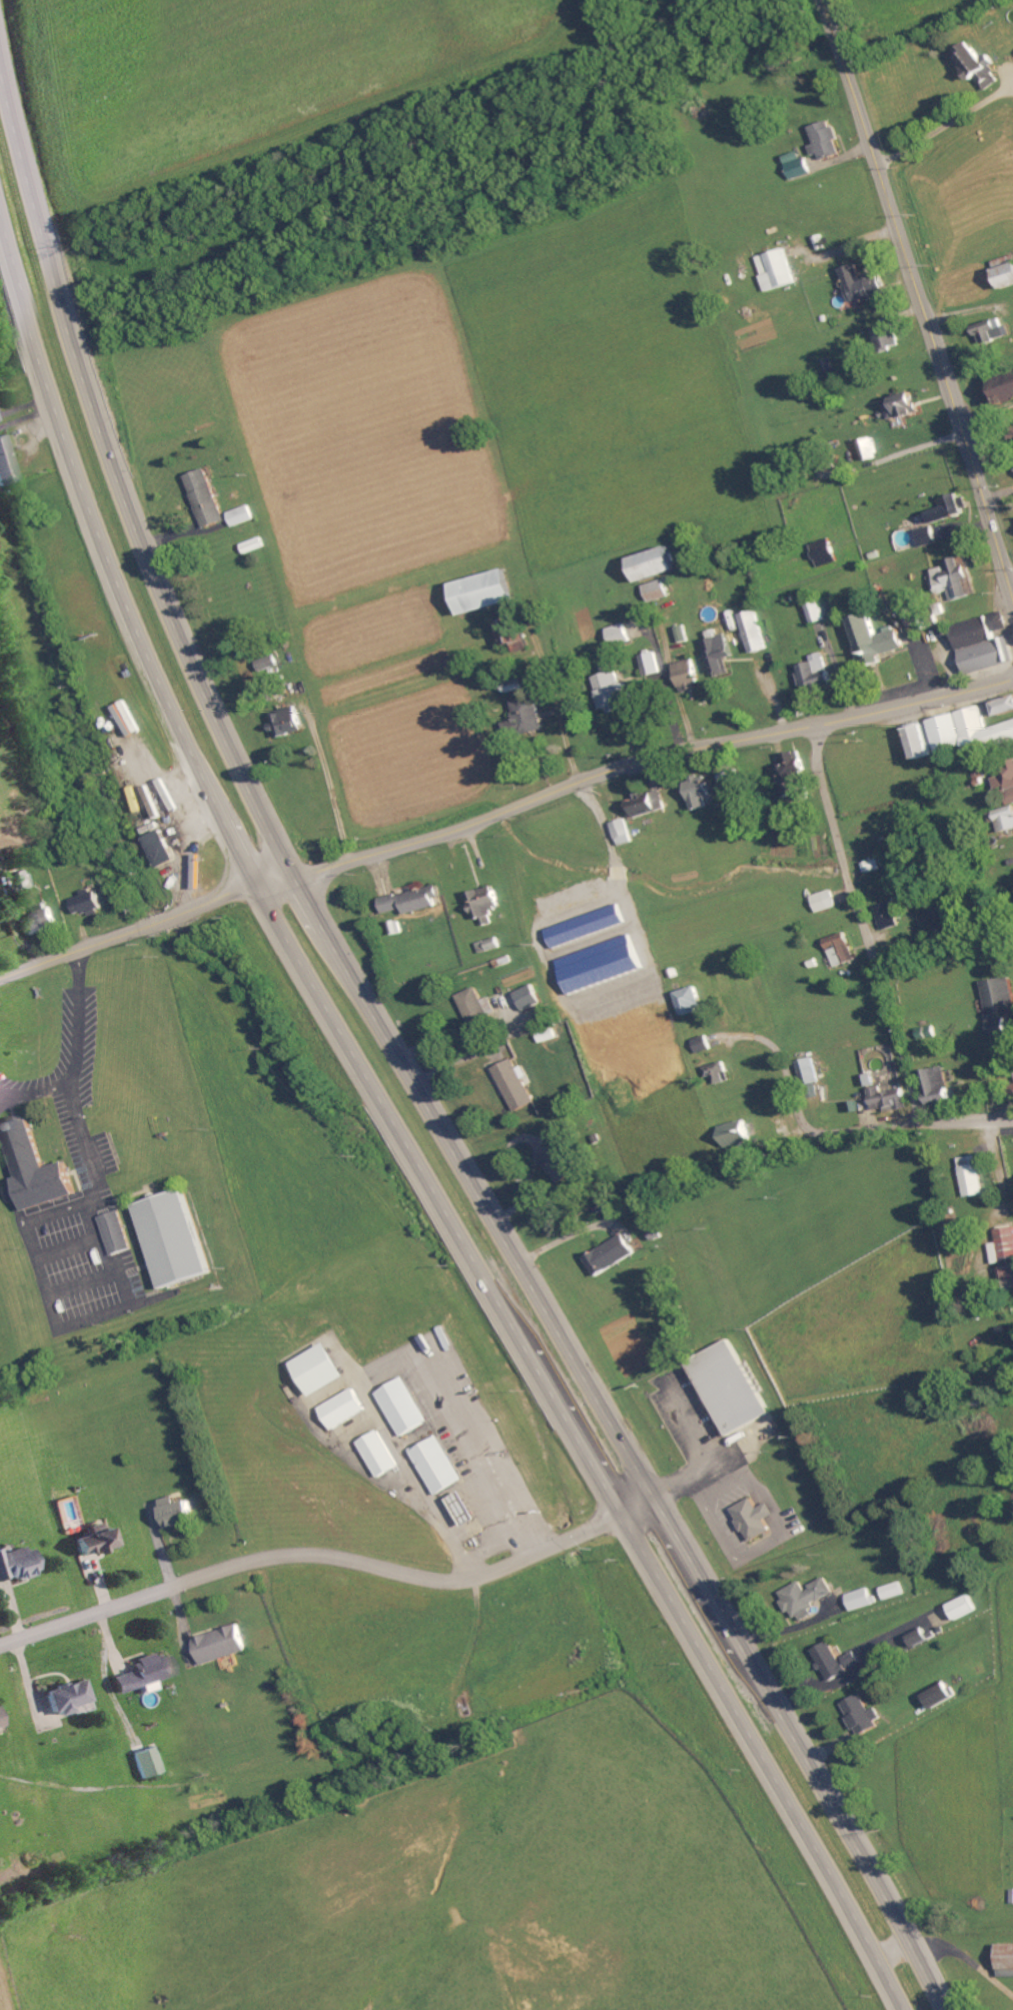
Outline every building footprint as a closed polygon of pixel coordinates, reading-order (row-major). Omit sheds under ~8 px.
[(1002,81),(974,43),(957,55),(984,94),(1002,81)] [(816,146),(811,147),(813,157),(821,155),(822,161),(841,157),(834,123),(812,127),(816,146)] [(790,180),(810,177),(805,153),(786,156),(790,180)] [(768,293),(797,284),(786,250),(758,259),(768,293)] [(843,271),(852,305),(889,295),(883,273),(863,278),(860,266),(843,271)] [(998,270),(1003,290),(1012,288),(1012,267),(998,270)] [(982,346),(1012,337),(1009,327),(1004,328),(1001,319),(976,327),(982,346)] [(874,331),(881,353),(901,347),(895,325),(874,331)] [(1001,405),(1012,401),(1012,374),(994,379),(1001,405)] [(891,422),(922,415),(917,395),(887,401),(891,422)] [(21,481),(6,435),(0,437),(0,488),(21,481)] [(880,458),(875,438),(860,441),(866,462),(880,458)] [(189,476),(207,529),(229,522),(211,469),(189,476)] [(943,509),(931,513),(934,524),(967,514),(961,494),(941,500),(943,509)] [(237,528),(258,520),(253,506),(232,513),(237,528)] [(940,543),(935,526),(919,531),(924,548),(940,543)] [(838,563),(832,539),(812,545),(819,569),(838,563)] [(680,571),(673,547),(635,557),(642,582),(680,571)] [(936,570),(943,594),(952,591),(955,602),(974,597),(969,579),(974,578),(971,566),(966,567),(963,557),(949,561),(951,566),(936,570)] [(457,583),(466,616),(520,601),(511,568),(457,583)] [(671,597),(665,580),(645,587),(651,604),(671,597)] [(827,621),(821,600),(808,604),(814,624),(827,621)] [(769,650),(758,611),(742,615),(752,654),(769,650)] [(1008,638),(1000,640),(998,633),(1012,629),(1007,612),(956,626),(969,676),(1012,664),(1012,656),(1008,638)] [(908,649),(901,627),(880,633),(874,613),(851,620),(865,668),(886,663),(884,656),(908,649)] [(515,645),(517,653),(530,650),(524,618),(500,622),(504,647),(515,645)] [(613,645),(631,640),(627,624),(609,629),(613,645)] [(727,659),(735,656),(728,634),(704,643),(716,675),(731,669),(727,659)] [(662,673),(656,652),(642,656),(648,677),(662,673)] [(806,694),(835,686),(826,652),(812,656),(814,663),(799,667),(806,694)] [(283,667),(280,656),(262,661),(265,672),(283,667)] [(702,685),(693,659),(674,665),(683,691),(702,685)] [(631,682),(622,684),(616,664),(602,667),(604,675),(598,677),(607,715),(631,709),(629,703),(636,701),(631,682)] [(509,695),(529,689),(526,679),(506,685),(509,695)] [(546,730),(537,696),(514,702),(524,736),(546,730)] [(1003,717),(1012,714),(1012,698),(999,701),(1003,717)] [(943,753),(972,745),(974,752),(1012,741),(1012,723),(991,729),(985,707),(934,720),(943,753)] [(277,724),(280,737),(307,732),(302,708),(277,713),(279,724),(277,724)] [(912,729),(921,760),(938,755),(929,724),(912,729)] [(787,798),(812,792),(803,751),(787,755),(789,765),(780,767),(787,798)] [(1005,765),(1009,775),(996,780),(1000,791),(1006,789),(1012,807),(1012,762),(1005,765)] [(742,786),(738,771),(720,776),(725,791),(742,786)] [(711,796),(708,777),(688,782),(694,811),(710,808),(708,797),(711,796)] [(636,817),(667,810),(663,790),(631,797),(636,817)] [(998,811),(1004,833),(1012,831),(1012,807),(998,811)] [(614,824),(620,847),(635,843),(628,819),(614,824)] [(162,869),(181,862),(171,831),(152,837),(162,869)] [(867,874),(882,870),(880,860),(864,864),(867,874)] [(438,907),(436,900),(443,898),(440,886),(382,900),(385,915),(406,910),(407,915),(438,907)] [(495,924),(491,911),(503,907),(497,887),(471,894),(481,928),(495,924)] [(819,914),(840,908),(834,890),(814,896),(819,914)] [(78,915),(105,909),(101,893),(74,899),(78,915)] [(882,931),(900,927),(895,903),(877,907),(882,931)] [(548,930),(554,949),(629,925),(623,906),(548,930)] [(27,922),(30,933),(59,927),(55,909),(34,914),(36,921),(27,922)] [(856,962),(850,934),(828,938),(834,967),(856,962)] [(503,948),(500,938),(479,944),(482,954),(503,948)] [(990,1017),(1012,1012),(1012,984),(1012,978),(984,983),(990,1017)] [(526,1012),(544,1004),(535,986),(518,994),(526,1012)] [(706,1010),(699,987),(677,994),(684,1017),(706,1010)] [(492,1019),(479,988),(460,996),(473,1027),(492,1019)] [(1008,1036),(1006,1016),(988,1018),(991,1038),(1008,1036)] [(922,1040),(938,1037),(936,1026),(919,1030),(922,1040)] [(700,1055),(713,1050),(708,1036),(694,1041),(700,1055)] [(804,1087),(820,1082),(813,1058),(797,1063),(804,1087)] [(538,1104),(524,1067),(519,1069),(516,1061),(497,1068),(515,1113),(538,1104)] [(728,1072),(726,1062),(705,1069),(708,1079),(713,1077),(716,1086),(727,1083),(724,1073),(728,1072)] [(952,1108),(949,1069),(926,1070),(929,1109),(952,1108)] [(875,1112),(886,1109),(887,1114),(910,1108),(905,1089),(884,1095),(882,1087),(870,1090),(875,1112)] [(722,1128),(728,1149),(754,1141),(747,1120),(722,1128)] [(32,1121),(48,1170),(70,1163),(80,1194),(25,1212),(15,1179),(20,1178),(5,1130),(32,1121)] [(961,1159),(969,1199),(988,1195),(980,1155),(961,1159)] [(216,1275),(191,1190),(140,1205),(165,1290),(216,1275)] [(113,1257),(135,1250),(123,1212),(101,1219),(113,1257)] [(1001,1243),(993,1244),(996,1268),(1002,1267),(1006,1292),(1012,1291),(1012,1227),(999,1229),(1001,1243)] [(637,1256),(626,1236),(587,1258),(598,1277),(637,1256)] [(687,1362),(730,1437),(770,1414),(727,1340),(687,1362)] [(296,1364),(314,1398),(350,1378),(332,1344),(296,1364)] [(404,1439),(433,1423),(410,1379),(380,1394),(404,1439)] [(369,1412),(357,1390),(321,1409),(333,1431),(369,1412)] [(360,1444),(379,1480),(401,1468),(382,1432),(360,1444)] [(439,1498),(468,1482),(443,1436),(414,1452),(439,1498)] [(480,1520),(466,1493),(453,1500),(467,1527),(480,1520)] [(165,1501),(171,1530),(200,1525),(196,1502),(181,1505),(180,1498),(165,1501)] [(734,1509),(751,1543),(773,1533),(767,1521),(777,1516),(771,1504),(759,1509),(755,1500),(734,1509)] [(113,1528),(104,1531),(102,1523),(90,1527),(92,1535),(78,1539),(83,1557),(97,1553),(97,1555),(119,1548),(113,1528)] [(42,1572),(34,1546),(4,1555),(3,1549),(0,1550),(0,1585),(42,1572)] [(802,1583),(782,1594),(799,1625),(818,1615),(813,1606),(835,1594),(827,1579),(807,1590),(802,1583)] [(882,1589),(886,1601),(905,1595),(901,1583),(882,1589)] [(853,1612),(875,1605),(869,1589),(848,1596),(853,1612)] [(978,1613),(972,1597),(951,1605),(957,1621),(978,1613)] [(196,1640),(204,1666),(250,1652),(242,1626),(196,1640)] [(914,1647),(930,1642),(926,1629),(910,1635),(914,1647)] [(815,1652),(831,1682),(864,1664),(858,1653),(843,1661),(833,1643),(815,1652)] [(119,1694),(144,1688),(146,1694),(159,1690),(157,1682),(177,1676),(172,1655),(156,1659),(156,1656),(134,1662),(137,1672),(115,1678),(119,1694)] [(49,1692),(57,1717),(76,1711),(75,1707),(93,1702),(87,1680),(49,1692)] [(956,1698),(949,1685),(926,1697),(933,1710),(956,1698)] [(845,1705),(861,1738),(885,1727),(877,1710),(872,1712),(864,1696),(845,1705)] [(145,1779),(165,1773),(157,1748),(137,1754),(145,1779)] [(1002,1945),(1001,1978),(1012,1978),(1012,1946),(1002,1945)]
